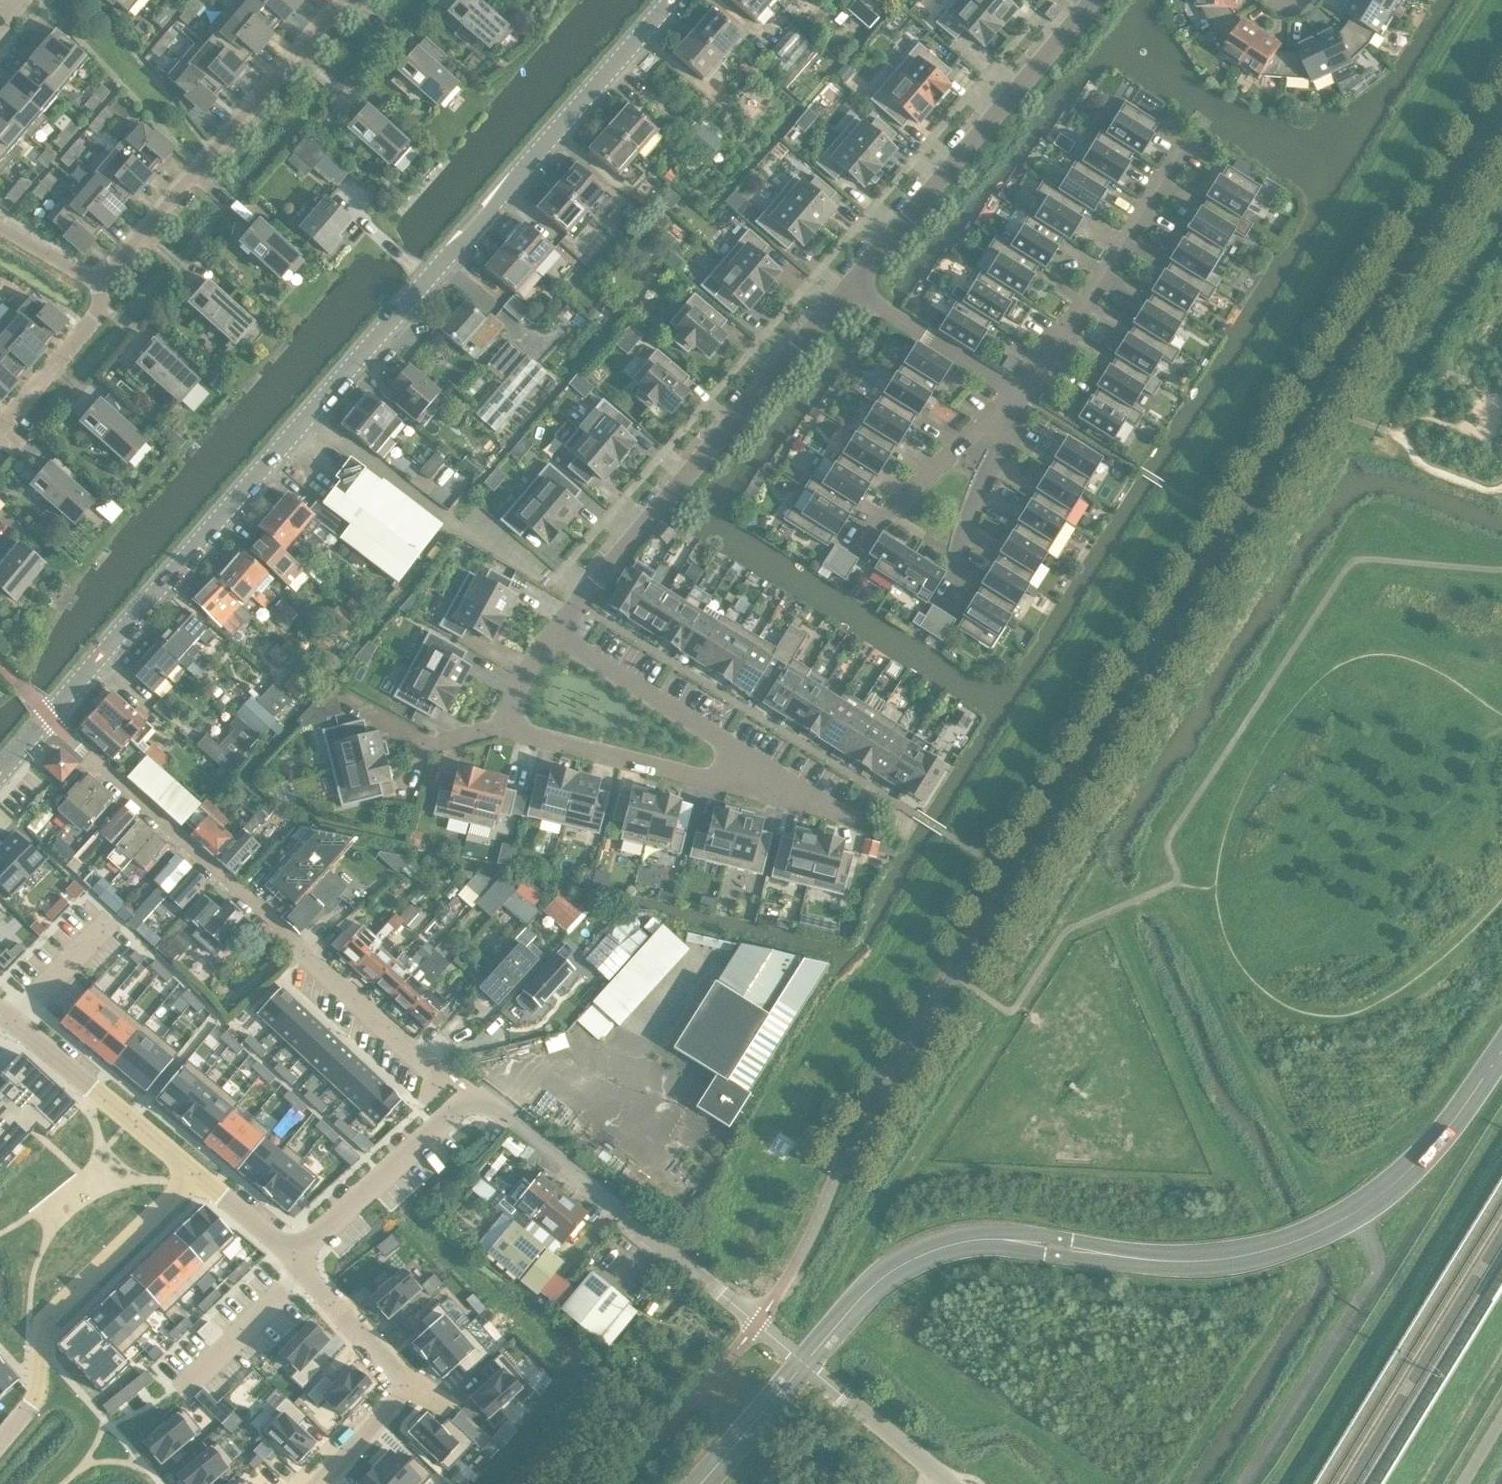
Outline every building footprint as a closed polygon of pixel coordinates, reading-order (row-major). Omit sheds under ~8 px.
[(128,15),(141,0),(112,0),(128,15)] [(163,11),(172,18),(180,8),(172,0),(163,11)] [(187,9),(196,16),(204,6),(197,0),(195,0),(187,9)] [(224,11),(264,46),(272,36),(270,35),(276,28),(244,0),(230,16),(224,11)] [(244,0),(276,28),(282,21),(284,23),(292,13),(277,0),(244,0)] [(292,13),(300,4),(298,2),(300,0),(277,0),(292,13)] [(509,32),(503,27),(504,26),(486,10),(488,8),(480,0),(457,0),(453,5),(466,15),(460,23),(486,46),(487,45),(494,50),(509,32)] [(773,0),(730,0),(755,22),(774,1),(773,0)] [(774,1),(783,8),(790,0),(773,0),(774,1)] [(965,0),(956,0),(936,24),(955,40),(964,30),(983,46),(999,28),(965,0)] [(999,28),(1014,10),(1007,4),(1011,0),(965,0),(999,28)] [(1236,17),(1231,8),(1237,8),(1237,0),(1197,0),(1197,7),(1201,7),(1213,29),(1236,17)] [(1366,0),(1354,0),(1345,14),(1351,17),(1345,25),(1364,47),(1376,33),(1379,35),(1391,16),(1366,0)] [(1391,16),(1401,0),(1366,0),(1391,16)] [(1054,2),(1044,14),(1052,21),(1062,9),(1054,2)] [(196,16),(187,9),(179,19),(187,26),(196,16)] [(172,18),(163,11),(154,22),(162,29),(172,18)] [(224,11),(210,28),(248,61),(254,54),(255,55),(264,46),(224,11)] [(692,33),(722,60),(741,38),(711,11),(692,33)] [(1241,66),(1263,33),(1244,21),(1240,26),(1236,17),(1213,29),(1224,51),(1222,54),(1241,66)] [(1316,37),(1333,74),(1354,64),(1352,60),(1364,47),(1345,25),(1339,33),(1337,28),(1316,37)] [(195,45),(236,79),(244,69),(242,68),(248,61),(210,28),(209,28),(215,34),(202,49),(196,44),(195,45)] [(41,52),(73,79),(89,61),(76,50),(77,49),(56,31),(45,43),(47,45),(41,52)] [(168,31),(159,41),(168,49),(176,39),(168,31)] [(722,60),(692,33),(673,55),(703,81),(722,60)] [(1286,78),(1288,51),(1278,51),(1281,45),(1263,33),(1241,66),(1235,76),(1239,78),(1245,69),(1259,79),(1262,76),(1286,78)] [(405,64),(390,81),(407,96),(416,86),(436,104),(437,103),(444,108),(459,90),(453,84),(454,84),(436,68),(439,65),(447,56),(425,37),(417,47),(404,62),(405,64)] [(1288,51),(1286,78),(1311,79),(1313,83),(1333,74),(1316,37),(1296,47),(1298,52),(1288,51)] [(168,49),(159,41),(151,51),(159,59),(168,49)] [(919,43),(894,71),(933,105),(949,87),(942,81),(950,71),(919,43)] [(195,45),(182,61),(220,94),(226,87),(227,88),(236,79),(195,45)] [(57,98),(73,79),(41,52),(35,59),(33,57),(23,69),(57,98)] [(214,101),(220,94),(182,61),(167,78),(207,112),(216,102),(214,101)] [(845,64),(836,75),(845,82),(854,72),(845,64)] [(9,88),(47,121),(48,121),(42,115),(57,98),(23,69),(14,80),(15,81),(9,88)] [(894,71),(876,92),(870,99),(902,127),(911,117),(918,123),(933,105),(894,71)] [(743,82),(731,100),(738,106),(722,129),(732,136),(762,95),(743,82)] [(93,96),(101,103),(110,93),(102,86),(93,96)] [(47,121),(9,88),(3,95),(2,94),(0,95),(0,112),(32,139),(47,121)] [(389,123),(379,115),(381,112),(392,121),(396,114),(373,92),(365,102),(351,117),(367,131),(360,138),(387,162),(387,161),(394,166),(410,148),(403,143),(404,141),(386,126),(389,123)] [(1166,105),(1145,92),(1138,104),(1151,113),(1153,109),(1160,114),(1166,105)] [(101,103),(93,96),(84,107),(92,114),(101,103)] [(1100,131),(1140,156),(1154,134),(1152,133),(1159,123),(1125,101),(1105,132),(1101,129),(1100,131)] [(1073,105),(1069,112),(1077,117),(1082,110),(1073,105)] [(631,149),(637,156),(638,155),(643,160),(663,138),(657,134),(627,107),(608,129),(631,149)] [(106,108),(97,118),(106,125),(114,115),(106,108)] [(0,112),(0,144),(6,149),(16,158),(17,157),(11,152),(25,135),(31,140),(32,139),(0,112)] [(855,117),(840,135),(879,169),(879,168),(894,150),(887,145),(896,135),(877,118),(868,128),(855,117)] [(106,125),(97,118),(89,128),(97,135),(106,125)] [(62,133),(70,140),(79,129),(71,122),(62,133)] [(695,122),(681,138),(706,162),(724,143),(703,123),(699,126),(695,122)] [(138,124),(123,141),(155,169),(161,162),(163,163),(172,153),(138,124)] [(631,149),(608,129),(589,151),(618,177),(620,175),(632,186),(643,174),(630,164),(637,156),(631,149)] [(1056,141),(1070,150),(1077,140),(1062,131),(1056,141)] [(1140,156),(1100,131),(1081,160),(1077,157),(1076,159),(1116,184),(1130,163),(1127,161),(1133,152),(1140,157),(1140,156)] [(1050,132),(1045,139),(1053,144),(1058,138),(1050,132)] [(70,140),(62,133),(53,143),(61,151),(70,140)] [(879,169),(840,135),(816,163),(835,180),(843,170),(863,187),(869,180),(874,184),(883,174),(878,170),(879,169)] [(325,155),(306,138),(293,153),(312,170),(325,155)] [(78,141),(69,151),(77,158),(86,148),(78,141)] [(103,152),(143,187),(151,177),(149,176),(155,169),(123,141),(109,157),(103,152)] [(16,158),(6,149),(0,144),(0,176),(16,158)] [(37,162),(45,169),(54,158),(46,151),(37,162)] [(77,158),(69,151),(60,161),(69,168),(77,158)] [(103,152),(89,169),(127,201),(133,195),(135,196),(143,187),(103,152)] [(1043,179),(1042,181),(1092,212),(1106,191),(1103,189),(1109,181),(1116,185),(1116,184),(1076,159),(1063,179),(1051,171),(1045,180),(1043,179)] [(1026,161),(1021,167),(1029,173),(1034,166),(1026,161)] [(1205,196),(1252,226),(1253,224),(1241,217),(1261,186),(1227,165),(1220,176),(1218,175),(1205,196)] [(556,188),(586,215),(606,192),(576,166),(556,188)] [(81,190),(115,219),(123,210),(121,208),(127,201),(89,169),(88,169),(94,174),(81,190)] [(49,174),(41,183),(49,191),(58,181),(49,174)] [(794,176),(779,194),(818,227),(819,227),(818,226),(833,209),(827,203),(835,193),(816,177),(807,187),(794,176)] [(24,177),(15,187),(23,195),(32,184),(24,177)] [(1092,212),(1042,181),(1035,192),(1045,199),(1034,217),(1029,214),(1028,215),(1069,241),(1082,219),(1079,217),(1085,209),(1092,213),(1092,212)] [(49,191),(41,183),(32,194),(41,201),(49,191)] [(1263,183),(1258,196),(1272,202),(1277,188),(1263,183)] [(23,195),(15,187),(6,198),(14,205),(23,195)] [(586,215),(556,188),(538,209),(568,236),(586,215)] [(670,189),(661,200),(672,208),(681,198),(670,189)] [(1002,189),(997,196),(1005,201),(1010,194),(1002,189)] [(61,201),(99,234),(105,227),(107,229),(115,219),(81,190),(67,206),(61,201)] [(818,227),(779,194),(755,222),(787,250),(796,240),(803,246),(818,227)] [(1252,226),(1205,196),(1204,197),(1208,199),(1203,208),(1200,207),(1186,228),(1223,251),(1224,250),(1223,249),(1234,232),(1244,238),(1252,226)] [(327,198),(318,208),(312,216),(300,229),(328,254),(341,240),(338,237),(353,221),(327,198)] [(99,234),(61,201),(46,218),(86,253),(95,243),(93,241),(99,234)] [(1011,219),(1010,220),(1010,222),(1011,223),(1011,224),(1011,225),(1011,228),(1010,228),(1011,230),(1013,232),(1015,233),(1016,233),(1017,232),(1017,233),(1017,232),(1018,232),(1018,231),(1020,229),(1020,228),(1021,228),(1021,227),(1022,226),(1022,225),(1023,224),(1024,223),(1024,222),(1025,221),(1026,220),(1026,219),(1026,218),(1027,218),(1027,217),(1026,217),(1026,216),(1025,216),(1024,215),(1022,214),(1018,213),(1016,213),(1014,214),(1012,216),(1011,217),(1011,219)] [(1069,241),(1028,215),(1027,217),(1027,218),(1026,218),(1026,219),(1026,220),(1025,221),(1024,222),(1024,223),(1023,224),(1022,225),(1022,226),(1021,227),(1021,228),(1020,228),(1020,229),(1018,231),(1018,232),(1017,232),(1017,233),(1010,245),(995,235),(994,237),(1045,269),(1058,247),(1056,245),(1061,237),(1068,241),(1069,241)] [(978,217),(973,224),(981,229),(986,222),(978,217)] [(294,272),(302,263),(296,257),(297,256),(281,242),(284,240),(260,219),(246,235),(259,246),(253,253),(279,276),(288,266),(294,272)] [(505,246),(535,273),(554,251),(524,225),(505,246)] [(1223,251),(1186,228),(1186,229),(1190,231),(1184,240),(1182,238),(1168,260),(1215,289),(1216,288),(1205,281),(1223,251)] [(748,230),(724,258),(764,291),(765,290),(769,294),(778,285),(773,280),(779,273),(759,256),(768,246),(748,230)] [(1045,269),(994,237),(987,249),(997,255),(986,273),(982,270),(981,271),(1021,297),(1034,275),(1032,274),(1037,265),(1044,269),(1045,269)] [(954,245),(949,252),(957,257),(962,250),(954,245)] [(535,273),(505,246),(485,269),(515,295),(535,273)] [(711,249),(701,260),(712,270),(722,259),(711,249)] [(764,291),(724,258),(709,276),(722,287),(713,297),(733,313),(741,303),(748,309),(763,292),(764,291)] [(1215,289),(1168,260),(1171,263),(1166,271),(1163,270),(1150,291),(1187,314),(1188,313),(1187,312),(1197,295),(1208,301),(1215,289)] [(1021,297),(981,271),(962,301),(958,298),(956,300),(997,325),(1010,303),(1008,302),(1013,293),(1020,297),(1021,297)] [(938,278),(930,273),(925,280),(934,285),(938,278)] [(234,342),(251,322),(227,302),(230,299),(208,280),(195,296),(207,307),(201,314),(234,342)] [(1187,314),(1150,291),(1149,292),(1153,294),(1148,303),(1145,301),(1132,323),(1179,352),(1180,351),(1169,344),(1187,314)] [(724,337),(718,331),(726,321),(694,294),(669,323),(680,332),(673,340),(687,353),(694,344),(708,356),(724,337)] [(10,309),(49,342),(55,335),(57,336),(65,326),(31,297),(17,314),(11,308),(10,309)] [(520,323),(526,316),(530,312),(513,297),(503,308),(520,323)] [(938,331),(937,332),(973,354),(987,331),(984,330),(989,321),(996,326),(997,325),(956,300),(937,331),(938,331)] [(910,313),(914,306),(906,301),(902,308),(910,313)] [(465,304),(441,331),(462,350),(461,352),(470,361),(499,328),(489,320),(486,323),(465,304)] [(0,321),(0,328),(37,360),(45,350),(43,349),(49,342),(10,309),(0,321)] [(880,330),(888,335),(892,328),(884,323),(880,330)] [(1179,352),(1132,323),(1131,324),(1135,326),(1129,335),(1127,333),(1113,354),(1160,384),(1161,382),(1150,375),(1161,358),(1171,364),(1179,352)] [(630,326),(623,334),(635,344),(642,336),(630,326)] [(21,374),(27,367),(29,369),(37,360),(0,328),(0,357),(21,374)] [(178,360),(174,357),(182,348),(165,333),(157,342),(153,339),(140,354),(143,357),(128,374),(145,389),(153,379),(178,401),(196,381),(175,362),(178,360)] [(486,368),(504,383),(526,358),(508,342),(486,368)] [(895,372),(931,395),(931,394),(930,393),(936,385),(938,386),(952,364),(916,342),(897,373),(896,372),(895,372)] [(680,387),(689,377),(657,350),(632,379),(642,388),(635,396),(649,409),(657,400),(671,412),(687,393),(680,387)] [(864,363),(869,356),(860,351),(856,358),(864,363)] [(1160,384),(1113,354),(1113,355),(1116,357),(1111,366),(1108,365),(1095,386),(1142,416),(1143,414),(1132,407),(1143,389),(1153,396),(1160,384)] [(0,357),(0,385),(9,392),(17,383),(15,381),(21,374),(0,357)] [(545,373),(526,358),(504,383),(476,417),(494,432),(545,373)] [(423,428),(447,400),(410,367),(392,386),(404,397),(397,405),(423,428)] [(931,395),(895,372),(876,403),(875,402),(911,425),(911,424),(910,424),(915,415),(917,416),(931,395)] [(577,373),(568,384),(569,385),(585,398),(594,387),(578,374),(577,373)] [(832,385),(840,391),(845,384),(836,379),(832,385)] [(0,402),(9,392),(0,385),(0,401),(0,402)] [(1142,416),(1095,386),(1095,387),(1098,389),(1093,398),(1090,396),(1076,418),(1112,441),(1124,421),(1135,427),(1142,416)] [(355,410),(389,439),(402,424),(368,395),(355,410)] [(93,433),(126,461),(143,441),(120,420),(122,417),(101,399),(87,414),(100,425),(93,433)] [(602,400),(579,428),(618,461),(634,443),(623,434),(631,424),(602,400)] [(854,433),(890,455),(889,454),(894,445),(897,447),(911,425),(875,402),(856,433),(855,432),(854,433)] [(808,413),(816,419),(821,412),(813,407),(808,413)] [(389,439),(355,410),(342,425),(376,454),(389,439)] [(579,428),(563,446),(576,457),(568,467),(587,484),(595,474),(602,480),(618,461),(579,428)] [(890,455),(854,433),(835,463),(834,462),(834,463),(869,486),(870,485),(869,484),(874,475),(877,477),(890,455)] [(793,447),(797,440),(789,435),(784,442),(793,447)] [(1048,468),(1084,491),(1084,490),(1083,489),(1102,458),(1066,436),(1052,458),(1055,460),(1050,468),(1048,467),(1048,468)] [(420,471),(429,479),(445,461),(436,453),(420,471)] [(1109,454),(1104,462),(1112,467),(1117,459),(1109,454)] [(340,484),(323,506),(322,506),(350,527),(341,539),(339,541),(398,584),(441,527),(383,482),(381,484),(350,460),(335,480),(340,484)] [(51,462),(38,477),(50,488),(44,496),(73,521),(91,501),(70,483),(73,480),(51,462)] [(548,463),(524,491),(563,525),(579,507),(572,501),(580,491),(548,463)] [(769,475),(773,468),(765,463),(761,470),(769,475)] [(869,486),(834,463),(822,482),(812,476),(804,488),(849,516),(849,515),(848,514),(853,505),(856,507),(869,486)] [(1084,491),(1048,468),(1034,490),(1037,491),(1031,500),(1030,499),(1030,500),(1065,522),(1066,522),(1065,521),(1084,491)] [(849,516),(804,488),(803,489),(812,495),(801,512),(791,506),(783,519),(827,547),(834,536),(836,537),(849,516)] [(524,491),(500,520),(519,536),(528,525),(548,543),(563,525),(524,491)] [(109,495),(99,507),(114,520),(124,508),(109,495)] [(273,514),(316,551),(322,544),(323,542),(306,527),(313,518),(341,539),(350,527),(322,506),(323,506),(317,502),(307,514),(288,497),(273,514)] [(1065,522),(1030,500),(1016,521),(1019,523),(1013,532),(1012,531),(1011,531),(1047,554),(1048,553),(1047,552),(1065,522)] [(316,551),(273,514),(260,529),(296,561),(304,552),(310,558),(316,551)] [(662,524),(655,532),(666,541),(672,533),(662,524)] [(891,589),(913,553),(894,541),(895,539),(882,531),(862,563),(893,583),(890,588),(891,589)] [(1047,554),(1011,531),(998,553),(1000,554),(995,563),(994,562),(993,563),(1029,585),(1028,584),(1047,554)] [(263,538),(250,553),(274,575),(282,581),(288,586),(293,581),(302,570),(288,559),(263,538)] [(833,573),(846,552),(835,544),(821,566),(833,573)] [(44,565),(20,545),(0,568),(0,590),(14,601),(44,565)] [(335,566),(340,559),(327,548),(321,554),(335,566)] [(846,552),(833,573),(845,581),(858,559),(846,552)] [(229,568),(270,602),(275,596),(261,584),(268,576),(242,553),(229,568)] [(913,553),(891,589),(892,590),(895,584),(927,603),(945,573),(935,566),(936,564),(924,557),(923,559),(913,553)] [(620,588),(608,605),(626,617),(648,582),(654,572),(636,561),(629,573),(625,571),(616,585),(620,588)] [(703,570),(691,563),(684,574),(696,582),(703,570)] [(975,595),(1011,617),(1011,616),(1010,615),(1029,585),(993,563),(980,584),(982,586),(977,595),(975,594),(975,595)] [(270,602),(229,568),(216,582),(242,605),(250,597),(264,609),(270,602)] [(468,572),(457,593),(503,618),(515,597),(506,592),(511,581),(490,570),(484,581),(468,572)] [(222,627),(234,613),(245,624),(252,617),(213,581),(194,601),(222,627)] [(648,582),(626,617),(627,617),(644,627),(665,593),(648,582)] [(457,593),(440,625),(462,637),(467,627),(491,640),(503,618),(457,593)] [(665,593),(644,627),(661,638),(660,638),(661,638),(689,594),(688,593),(682,604),(665,593)] [(689,594),(661,638),(678,649),(706,605),(689,594)] [(1011,617),(975,595),(961,616),(963,617),(957,628),(990,649),(1011,617)] [(281,599),(275,606),(283,613),(292,621),(298,614),(281,599)] [(356,618),(340,605),(327,619),(343,633),(356,618)] [(706,605),(678,649),(679,650),(679,649),(696,660),(723,616),(723,615),(716,625),(701,615),(707,605),(706,605)] [(930,634),(943,612),(932,605),(925,616),(918,612),(911,622),(930,634)] [(275,606),(267,614),(284,629),(292,621),(275,606)] [(786,630),(795,618),(781,609),(773,622),(786,630)] [(171,627),(193,647),(200,638),(208,645),(207,646),(214,652),(223,642),(216,636),(215,638),(185,611),(171,627)] [(943,612),(930,634),(942,641),(955,620),(943,612)] [(723,616),(696,660),(713,670),(712,670),(713,671),(741,626),(723,616)] [(754,683),(749,693),(766,703),(771,694),(793,659),(792,659),(807,636),(790,625),(776,648),(754,683)] [(741,626),(713,671),(730,682),(758,637),(741,626)] [(158,645),(181,666),(186,670),(192,663),(184,656),(193,647),(171,627),(157,643),(158,645)] [(429,633),(412,665),(458,690),(469,668),(459,663),(465,653),(429,633)] [(758,637),(730,682),(731,682),(749,693),(754,683),(776,648),(758,637)] [(181,666),(158,645),(133,674),(156,694),(181,666)] [(771,694),(766,703),(783,714),(804,680),(811,670),(793,659),(771,694)] [(412,665),(394,697),(429,716),(435,705),(446,711),(458,690),(412,665)] [(299,689),(288,678),(279,688),(290,698),(291,697),(298,689),(299,689)] [(804,680),(783,714),(800,724),(799,725),(800,725),(822,691),(804,680)] [(273,683),(257,701),(274,718),(290,700),(273,683)] [(298,718),(298,720),(298,721),(302,725),(303,725),(305,726),(310,724),(311,724),(314,723),(317,723),(322,722),(325,721),(326,720),(326,719),(328,717),(334,716),(337,715),(339,714),(340,714),(341,712),(341,711),(340,710),(339,707),(339,705),(338,702),(338,699),(337,697),(337,696),(337,695),(336,692),(335,690),(334,689),(333,690),(332,691),(330,693),(329,693),(329,694),(328,694),(328,695),(327,695),(327,696),(326,696),(326,697),(325,697),(325,698),(324,700),(323,700),(322,701),(322,700),(321,698),(319,698),(316,698),(315,697),(315,699),(314,699),(314,700),(313,702),(308,707),(308,708),(306,709),(306,710),(304,711),(303,713),(302,714),(300,716),(300,717),(298,718)] [(822,691),(800,725),(817,736),(845,692),(844,691),(838,701),(822,691)] [(845,692),(817,736),(818,737),(818,736),(835,747),(863,702),(845,692)] [(113,695),(97,712),(131,743),(135,746),(146,756),(162,771),(172,760),(153,743),(148,747),(143,742),(152,731),(145,724),(150,719),(139,709),(134,714),(113,695)] [(251,695),(235,712),(260,736),(276,719),(274,718),(257,701),(251,695)] [(863,702),(835,747),(851,757),(852,758),(880,713),(863,702)] [(969,718),(957,711),(952,720),(963,727),(969,718)] [(97,712),(81,729),(115,761),(126,749),(131,743),(97,712)] [(880,713),(852,758),(869,769),(897,724),(880,713)] [(364,720),(322,730),(332,770),(383,758),(383,755),(387,754),(384,742),(380,743),(377,733),(367,736),(364,720)] [(897,724),(869,769),(870,769),(887,779),(915,735),(914,734),(898,725),(897,724)] [(229,757),(205,735),(196,745),(220,767),(229,757)] [(915,735),(887,779),(904,789),(903,790),(904,790),(932,746),(915,735)] [(932,746),(904,790),(922,802),(944,767),(926,756),(933,746),(932,746)] [(62,783),(77,766),(59,751),(44,768),(62,783)] [(155,804),(175,782),(162,771),(146,756),(127,779),(155,804)] [(383,758),(332,770),(341,806),(382,796),(379,785),(389,782),(383,758)] [(434,815),(471,824),(483,774),(459,768),(453,793),(440,790),(434,815)] [(527,815),(563,824),(576,776),(576,775),(552,769),(550,778),(537,775),(527,815)] [(483,774),(471,824),(492,829),(496,813),(509,816),(516,792),(503,788),(505,780),(483,774)] [(72,819),(101,788),(86,775),(58,806),(72,819)] [(576,776),(563,824),(598,833),(609,793),(596,790),(598,781),(576,776)] [(175,782),(155,804),(180,827),(184,823),(184,822),(199,806),(200,805),(175,782)] [(101,788),(72,819),(87,832),(115,801),(101,788)] [(621,839),(643,845),(655,795),(633,790),(631,798),(618,795),(612,820),(624,823),(621,839)] [(655,795),(643,845),(680,854),(686,830),(673,826),(680,801),(655,795)] [(235,840),(209,816),(199,806),(184,822),(194,831),(190,836),(217,860),(235,840)] [(690,857),(726,866),(738,816),(736,815),(738,809),(726,806),(724,812),(715,810),(709,835),(696,832),(690,857)] [(123,807),(89,844),(68,867),(75,874),(106,840),(113,847),(137,820),(123,807)] [(36,835),(53,816),(45,808),(28,827),(36,835)] [(738,816),(726,866),(761,875),(772,834),(759,830),(761,822),(752,820),(753,813),(741,810),(739,816),(738,816)] [(60,813),(53,820),(61,827),(68,820),(60,813)] [(235,840),(217,860),(234,876),(260,848),(247,836),(263,819),(256,813),(241,830),(243,832),(235,840)] [(113,855),(109,860),(122,871),(126,866),(128,868),(156,837),(141,824),(113,855)] [(280,870),(269,883),(298,909),(330,872),(357,841),(314,832),(300,827),(292,836),(300,847),(280,870)] [(771,877),(806,886),(818,836),(796,831),(794,839),(781,836),(771,877)] [(0,849),(0,853),(27,880),(44,863),(14,834),(0,849)] [(818,836),(806,886),(843,895),(853,854),(840,851),(843,842),(818,836)] [(880,848),(895,851),(896,844),(867,836),(864,851),(879,855),(880,848)] [(156,837),(128,868),(142,881),(170,850),(156,837)] [(58,857),(66,865),(80,850),(71,843),(58,857)] [(11,897),(27,880),(0,853),(0,886),(11,897)] [(155,911),(192,870),(177,856),(153,882),(159,887),(137,912),(127,903),(115,915),(126,926),(128,924),(154,948),(162,939),(142,922),(153,910),(155,911)] [(109,884),(93,870),(82,882),(98,896),(109,884)] [(192,870),(155,911),(161,917),(166,912),(174,918),(182,909),(183,911),(207,884),(192,870)] [(464,871),(463,877),(471,879),(472,873),(464,871)] [(330,872),(298,909),(286,923),(300,935),(306,927),(310,930),(326,911),(329,913),(339,902),(336,899),(347,887),(330,872)] [(476,904),(491,887),(477,874),(471,879),(457,894),(472,908),(476,903),(476,904)] [(114,878),(98,897),(107,905),(116,895),(124,886),(114,878)] [(524,881),(509,898),(516,904),(521,898),(533,907),(548,890),(524,881)] [(491,887),(476,904),(491,917),(511,895),(496,882),(491,887)] [(562,891),(544,911),(566,931),(584,911),(562,891)] [(659,891),(657,899),(671,903),(673,894),(659,891)] [(62,897),(54,906),(60,911),(68,903),(62,897)] [(204,897),(186,918),(183,916),(156,947),(173,964),(187,948),(176,938),(190,922),(201,931),(193,940),(213,958),(247,920),(227,901),(219,910),(204,897)] [(54,906),(45,914),(51,920),(60,911),(54,906)] [(358,970),(386,939),(385,938),(391,931),(393,933),(403,922),(412,931),(423,919),(409,906),(399,917),(395,914),(373,937),(355,921),(329,945),(342,956),(341,962),(344,964),(350,963),(358,970)] [(835,933),(838,921),(804,910),(800,923),(835,933)] [(610,982),(650,939),(624,916),(585,960),(610,982)] [(662,925),(650,939),(610,982),(592,1002),(619,1027),(689,950),(662,925)] [(386,939),(358,970),(364,976),(363,982),(366,984),(372,984),(374,985),(394,963),(387,957),(396,947),(386,939)] [(394,963),(374,985),(377,988),(376,993),(380,996),(385,996),(391,1001),(419,968),(435,950),(426,941),(410,960),(401,970),(394,963)] [(17,943),(9,951),(15,957),(23,949),(17,943)] [(497,1006),(530,968),(537,960),(519,944),(512,953),(479,990),(497,1006)] [(687,1027),(674,1047),(715,1073),(696,1104),(724,1121),(826,966),(738,946),(711,989),(687,1027)] [(0,955),(0,965),(4,969),(15,957),(9,951),(6,949),(0,955)] [(419,968),(391,1001),(396,1005),(395,1011),(399,1015),(405,1014),(408,1016),(428,993),(427,993),(425,991),(428,988),(449,963),(435,950),(419,968)] [(135,951),(129,957),(138,965),(144,959),(135,951)] [(574,970),(565,963),(557,955),(524,993),(542,1009),(562,986),(561,985),(574,970)] [(156,960),(150,966),(158,974),(164,968),(156,960)] [(449,984),(458,974),(450,967),(441,977),(449,984)] [(164,968),(158,974),(167,983),(173,977),(164,968)] [(93,984),(60,1023),(77,1037),(110,998),(93,984)] [(281,987),(256,1014),(271,1028),(296,1001),(281,987)] [(425,991),(427,993),(428,993),(408,1016),(415,1022),(414,1028),(417,1031),(423,1030),(425,1032),(448,1006),(430,989),(428,988),(425,991)] [(187,990),(181,996),(190,1004),(195,998),(187,990)] [(110,998),(77,1037),(94,1052),(127,1012),(110,998)] [(195,998),(190,1004),(198,1013),(204,1007),(195,998)] [(296,1001),(271,1028),(286,1042),(311,1016),(296,1001)] [(127,1012),(94,1052),(111,1066),(113,1064),(144,1026),(143,1025),(127,1012)] [(311,1016),(286,1042),(302,1056),(326,1030),(311,1016)] [(144,1026),(113,1064),(129,1078),(162,1039),(144,1024),(143,1025),(144,1026)] [(326,1030),(302,1056),(317,1070),(341,1044),(326,1030)] [(223,1034),(220,1037),(229,1046),(234,1040),(225,1031),(223,1034)] [(249,1035),(243,1041),(252,1049),(258,1043),(249,1035)] [(162,1039),(129,1078),(146,1092),(179,1053),(162,1039)] [(234,1040),(229,1046),(237,1054),(243,1048),(240,1045),(234,1040)] [(258,1043),(252,1049),(261,1057),(267,1051),(258,1043)] [(341,1044),(317,1070),(332,1084),(356,1058),(341,1044)] [(40,1131),(45,1136),(51,1142),(81,1111),(75,1105),(26,1060),(23,1056),(21,1055),(17,1058),(12,1064),(0,1077),(0,1080),(5,1085),(0,1090),(0,1174),(40,1131)] [(356,1058),(332,1084),(347,1098),(371,1072),(356,1058)] [(187,1060),(155,1099),(171,1113),(204,1074),(187,1060)] [(257,1061),(251,1067),(260,1075),(266,1069),(257,1061)] [(279,1062),(273,1069),(282,1077),(288,1071),(279,1062)] [(266,1069),(260,1075),(269,1084),(275,1078),(266,1069)] [(288,1071),(282,1077),(291,1085),(297,1079),(288,1071)] [(371,1072),(347,1098),(361,1111),(362,1112),(386,1086),(371,1072)] [(204,1074),(171,1113),(188,1127),(221,1087),(204,1074)] [(361,1111),(358,1114),(374,1129),(401,1100),(386,1086),(362,1112),(361,1111)] [(221,1087),(188,1127),(204,1141),(230,1110),(231,1112),(239,1103),(221,1087)] [(289,1090),(283,1097),(292,1105),(298,1099),(289,1090)] [(309,1090),(303,1096),(312,1105),(318,1098),(309,1090)] [(318,1098),(312,1105),(321,1113),(327,1107),(318,1098)] [(298,1099),(292,1105),(301,1113),(306,1107),(298,1099)] [(204,1141),(203,1142),(220,1156),(247,1125),(246,1124),(231,1112),(230,1110),(204,1141)] [(247,1125),(220,1156),(237,1170),(264,1138),(265,1139),(271,1132),(253,1117),(246,1124),(247,1125)] [(339,1118),(334,1124),(342,1132),(348,1126),(339,1118)] [(320,1120),(315,1126),(324,1134),(329,1128),(320,1120)] [(348,1126),(342,1132),(351,1140),(357,1134),(348,1126)] [(329,1128),(324,1134),(333,1142),(338,1136),(329,1128)] [(505,1142),(503,1145),(504,1147),(505,1147),(505,1148),(506,1148),(506,1149),(507,1149),(508,1150),(509,1151),(510,1152),(511,1152),(512,1153),(513,1154),(514,1154),(515,1156),(517,1156),(519,1156),(520,1156),(522,1158),(523,1158),(524,1159),(525,1159),(528,1162),(530,1163),(532,1165),(533,1165),(535,1165),(537,1162),(509,1139),(512,1136),(510,1136),(507,1139),(506,1141),(505,1142)] [(264,1138),(237,1170),(254,1184),(280,1152),(265,1139),(264,1138)] [(280,1152),(254,1184),(271,1198),(300,1163),(301,1163),(304,1160),(286,1144),(280,1152)] [(300,1163),(271,1198),(288,1213),(317,1177),(301,1163),(300,1163)] [(473,1187),(472,1189),(472,1190),(473,1191),(474,1192),(476,1193),(477,1194),(479,1196),(482,1198),(483,1199),(485,1201),(486,1202),(487,1202),(488,1203),(489,1204),(490,1204),(491,1205),(491,1206),(501,1193),(499,1192),(498,1190),(499,1190),(498,1189),(497,1189),(497,1188),(496,1188),(495,1188),(495,1187),(494,1187),(493,1186),(492,1185),(491,1185),(491,1184),(488,1181),(484,1180),(484,1179),(489,1179),(490,1178),(493,1175),(493,1174),(494,1173),(494,1171),(494,1170),(490,1167),(489,1165),(487,1164),(486,1164),(485,1165),(484,1165),(483,1166),(483,1167),(482,1167),(481,1169),(481,1171),(481,1172),(482,1173),(483,1174),(483,1175),(485,1176),(485,1177),(484,1177),(483,1178),(481,1178),(480,1179),(479,1180),(478,1181),(476,1183),(473,1187)] [(501,1193),(491,1206),(499,1213),(500,1211),(513,1221),(523,1230),(532,1219),(557,1189),(540,1175),(515,1205),(501,1193)] [(532,1219),(523,1230),(544,1248),(546,1249),(547,1249),(550,1251),(558,1241),(562,1244),(587,1213),(557,1189),(532,1219)] [(204,1205),(189,1219),(221,1253),(236,1238),(204,1205)] [(189,1219),(174,1234),(210,1271),(225,1256),(221,1253),(189,1219)] [(513,1221),(487,1252),(506,1269),(519,1279),(544,1248),(523,1230),(513,1221)] [(174,1234),(159,1248),(195,1285),(210,1271),(174,1234)] [(391,1234),(379,1244),(387,1254),(399,1243),(391,1234)] [(159,1248),(144,1263),(180,1299),(195,1285),(159,1248)] [(546,1249),(520,1280),(537,1294),(563,1262),(550,1251),(547,1249),(546,1249)] [(244,1260),(235,1269),(241,1275),(250,1266),(244,1260)] [(144,1263),(130,1277),(158,1307),(164,1314),(180,1299),(144,1263)] [(235,1269),(227,1277),(232,1283),(241,1275),(235,1269)] [(379,1291),(370,1299),(388,1318),(420,1290),(402,1270),(392,1279),(389,1276),(376,1288),(379,1291)] [(591,1272),(560,1309),(597,1340),(598,1338),(606,1345),(635,1311),(627,1304),(628,1303),(591,1272)] [(130,1277),(115,1291),(144,1321),(144,1320),(158,1307),(130,1277)] [(215,1289),(206,1297),(212,1303),(220,1295),(215,1289)] [(115,1291),(100,1305),(136,1342),(151,1327),(144,1320),(144,1321),(115,1291)] [(206,1297),(197,1305),(203,1311),(212,1303),(206,1297)] [(426,1330),(410,1344),(426,1362),(462,1330),(461,1329),(438,1303),(418,1321),(426,1330)] [(100,1305),(86,1319),(122,1356),(136,1342),(100,1305)] [(185,1317),(177,1325),(182,1331),(191,1323),(185,1317)] [(85,1318),(55,1346),(100,1392),(130,1364),(122,1356),(86,1319),(85,1318)] [(208,1321),(196,1332),(205,1341),(216,1330),(208,1321)] [(287,1347),(280,1354),(297,1370),(291,1377),(302,1387),(320,1368),(311,1359),(329,1341),(310,1323),(299,1334),(296,1331),(284,1344),(287,1347)] [(177,1325),(168,1334),(174,1340),(182,1331),(177,1325)] [(462,1330),(426,1362),(442,1379),(457,1365),(466,1374),(489,1353),(465,1326),(461,1329),(462,1330)] [(156,1345),(147,1354),(153,1360),(162,1351),(156,1345)] [(490,1381),(471,1398),(488,1417),(500,1407),(502,1409),(515,1398),(513,1396),(527,1383),(501,1354),(481,1371),(490,1381)] [(0,1367),(0,1397),(18,1380),(3,1364),(0,1367)] [(324,1376),(306,1395),(317,1406),(323,1399),(341,1415),(348,1408),(350,1411),(362,1398),(360,1395),(370,1384),(351,1366),(334,1384),(324,1376)] [(146,1370),(102,1406),(110,1415),(154,1380),(146,1370)] [(281,1415),(265,1433),(296,1462),(299,1460),(301,1462),(310,1452),(308,1450),(315,1443),(296,1425),(305,1416),(285,1398),(275,1409),(281,1415)] [(221,1401),(212,1410),(218,1416),(227,1407),(221,1401)] [(153,1435),(144,1443),(160,1463),(201,1429),(184,1409),(166,1424),(164,1422),(150,1433),(153,1435)] [(233,1412),(221,1424),(230,1432),(242,1421),(233,1412)] [(419,1413),(407,1426),(410,1429),(407,1432),(416,1440),(412,1444),(426,1458),(430,1454),(448,1470),(474,1443),(448,1419),(440,1427),(425,1413),(422,1416),(419,1413)] [(176,1482),(178,1483),(209,1483),(235,1462),(218,1442),(177,1476),(180,1478),(176,1482)] [(373,1468),(390,1483),(424,1483),(432,1475),(413,1457),(404,1465),(389,1451),(373,1468)] [(257,1454),(249,1463),(255,1469),(263,1460),(257,1454)] [(358,1483),(390,1483),(373,1468),(358,1483)]
